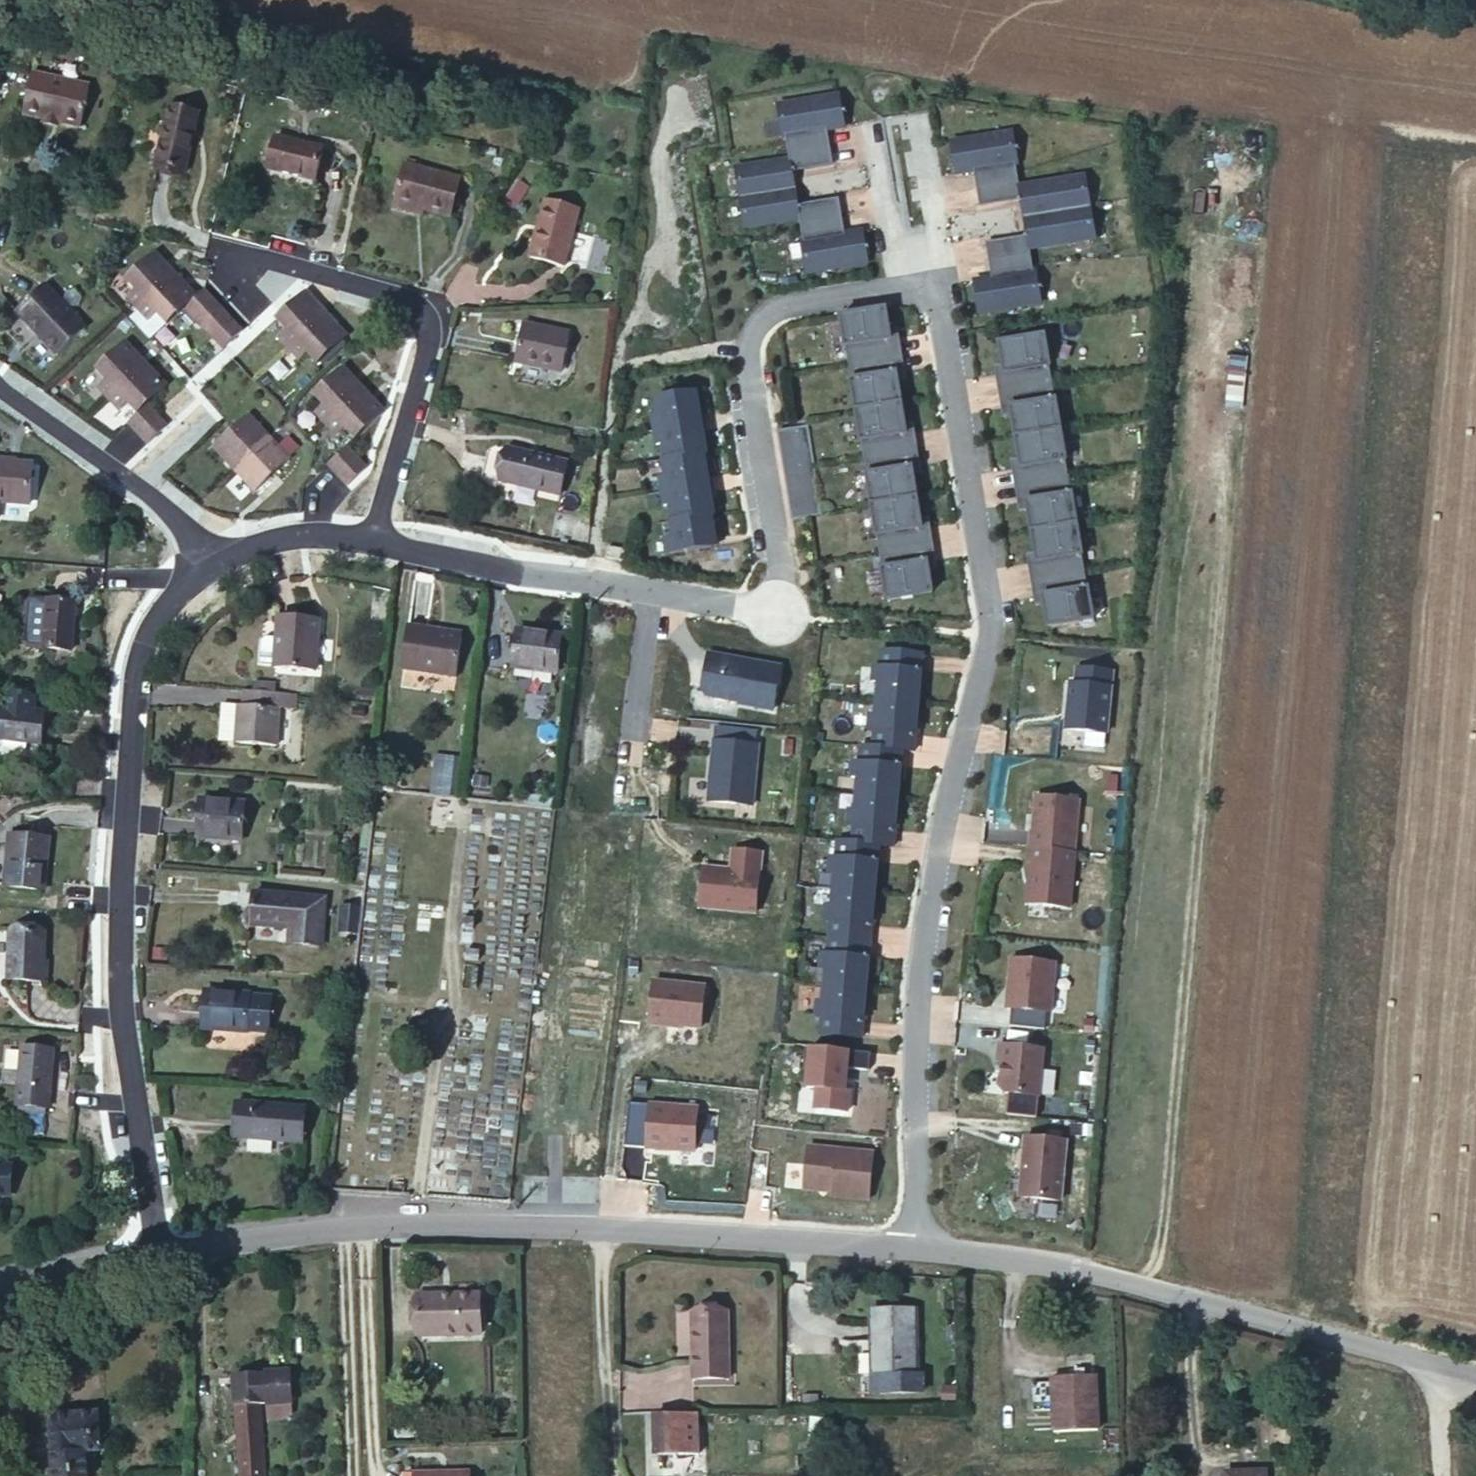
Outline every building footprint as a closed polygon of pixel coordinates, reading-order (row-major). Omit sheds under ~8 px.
[(28,71),(18,112),(38,117),(53,120),(73,125),(81,88),(71,85),(68,79),(59,77),(53,81),(39,78),(40,73),(28,71)] [(825,130),(844,127),(838,94),(777,105),(782,138),(785,137),(788,157),(735,167),(746,228),(798,220),(801,240),(799,240),(805,273),(866,263),(861,230),(842,233),(836,199),(798,205),(792,169),(831,163),(825,130)] [(139,107),(125,169),(162,178),(176,116),(139,107)] [(53,120),(38,117),(37,122),(51,126),(53,120)] [(1016,134),(954,144),(960,177),(977,174),(982,208),(1022,202),(1028,236),(989,244),(994,277),(977,280),(982,313),(1043,303),(1038,271),(1036,270),(1033,250),(1086,240),(1075,180),(1023,188),(1020,167),(1022,167),(1016,134)] [(262,147),(253,182),(305,193),(313,159),(262,147)] [(388,176),(379,213),(406,219),(435,226),(444,189),(388,176)] [(549,204),(532,249),(565,263),(583,218),(549,204)] [(403,228),(406,219),(379,213),(378,222),(403,228)] [(167,316),(184,299),(194,291),(150,246),(124,271),(135,284),(130,289),(152,311),(158,306),(167,316)] [(184,299),(225,342),(246,320),(206,280),(203,282),(194,291),(184,299)] [(48,282),(23,305),(56,339),(79,317),(48,282)] [(306,287),(280,312),(291,324),(287,329),(309,351),(314,347),(323,356),(348,332),(306,287)] [(887,325),(883,302),(838,308),(846,360),(899,353),(895,324),(887,325)] [(524,322),(516,358),(562,368),(570,331),(524,322)] [(1054,365),(1048,335),(1002,342),(1010,389),(1054,382),(1052,365),(1054,365)] [(137,407),(150,394),(165,380),(123,337),(95,363),(104,374),(101,377),(124,401),(128,397),(137,407)] [(903,377),(899,353),(846,360),(851,402),(898,396),(895,378),(903,377)] [(390,405),(348,360),(321,385),(331,397),(327,400),(349,424),(354,420),(363,429),(390,405)] [(1006,364),(998,365),(1002,390),(1010,389),(1006,364)] [(1054,382),(1010,389),(1014,414),(1018,436),(1065,428),(1060,397),(1057,397),(1054,382)] [(1010,389),(1002,390),(1006,415),(1014,414),(1010,389)] [(697,390),(655,397),(658,414),(653,414),(656,429),(696,422),(694,409),(700,408),(697,390)] [(172,416),(150,394),(137,407),(130,413),(135,419),(135,418),(152,435),(172,416)] [(901,422),(898,396),(851,402),(857,450),(916,442),(913,421),(901,422)] [(255,410),(225,439),(268,482),(296,453),(255,410)] [(696,422),(656,429),(658,444),(663,443),(666,459),(705,453),(707,453),(704,434),(698,435),(696,422)] [(807,426),(778,431),(793,518),(822,513),(807,426)] [(1065,428),(1018,436),(1021,458),(1025,483),(1070,476),(1067,459),(1070,458),(1065,428)] [(370,458),(354,438),(334,459),(350,476),(370,458)] [(921,473),(916,442),(857,450),(865,498),(914,491),(912,474),(921,473)] [(0,449),(0,492),(23,493),(26,451),(0,449)] [(491,484),(497,452),(484,450),(479,453),(475,477),(478,482),(491,484)] [(497,451),(491,485),(557,497),(563,463),(497,451)] [(666,459),(663,459),(665,477),(661,478),(663,492),(705,485),(703,472),(708,472),(705,453),(666,459)] [(1021,458),(1014,459),(1018,484),(1025,483),(1021,458)] [(1070,476),(1025,483),(1029,508),(1033,530),(1080,522),(1075,491),(1072,491),(1070,476)] [(1018,484),(1023,509),(1029,508),(1025,483),(1018,484)] [(705,485),(663,492),(666,506),(671,505),(674,521),(712,515),(715,515),(711,496),(707,497),(705,485)] [(914,491),(865,498),(872,553),(873,553),(930,544),(926,517),(919,518),(914,491)] [(712,515),(674,521),(671,522),(673,539),(668,539),(671,555),(712,549),(710,534),(715,533),(712,515)] [(1080,522),(1033,530),(1037,553),(1041,577),(1086,569),(1083,554),(1086,553),(1080,522)] [(934,566),(930,544),(873,553),(879,597),(930,589),(926,567),(934,566)] [(1037,553),(1030,554),(1035,579),(1041,577),(1037,553)] [(1086,569),(1041,577),(1046,602),(1050,625),(1096,617),(1091,585),(1088,586),(1086,569)] [(1041,577),(1035,579),(1039,603),(1046,602),(1041,577)] [(81,606),(46,604),(46,605),(30,604),(26,608),(23,647),(27,651),(43,652),(43,653),(78,655),(81,606)] [(276,636),(274,662),(310,665),(314,615),(278,612),(276,636)] [(418,618),(413,663),(465,669),(471,624),(418,618)] [(518,623),(512,666),(555,672),(561,631),(518,623)] [(274,662),(276,636),(264,635),(261,638),(259,661),(274,662)] [(873,698),(917,701),(920,650),(879,647),(878,662),(870,662),(868,682),(874,682),(873,698)] [(774,711),(781,662),(706,649),(698,695),(774,711)] [(1067,734),(1110,737),(1114,669),(1071,667),(1067,734)] [(257,672),(256,682),(278,684),(279,674),(257,672)] [(377,688),(390,689),(391,675),(378,675),(377,688)] [(299,685),(248,682),(246,698),(242,698),(239,733),(280,736),(282,700),(298,701),(299,685)] [(0,703),(0,736),(46,739),(48,706),(34,705),(35,692),(11,691),(11,704),(0,703)] [(239,733),(242,698),(227,696),(225,732),(239,733)] [(914,749),(917,701),(873,698),(871,710),(866,710),(864,726),(872,727),(871,745),(902,747),(914,749)] [(752,803),(758,741),(712,737),(706,799),(752,803)] [(898,799),(902,747),(871,745),(863,744),(862,757),(849,757),(847,776),(851,776),(850,796),(898,799)] [(431,794),(461,796),(465,757),(434,754),(431,794)] [(1025,843),(1076,846),(1079,797),(1029,795),(1025,843)] [(897,846),(898,799),(850,796),(849,806),(844,806),(843,824),(849,824),(849,841),(874,844),(897,846)] [(205,799),(202,832),(245,836),(248,802),(205,799)] [(5,831),(1,885),(41,888),(45,836),(5,831)] [(872,893),(874,844),(849,841),(833,840),(833,852),(824,852),(823,869),(827,870),(826,890),(872,893)] [(1076,846),(1025,843),(1020,903),(1072,907),(1076,846)] [(701,866),(698,911),(758,915),(763,851),(731,849),(729,868),(701,866)] [(257,886),(253,919),(289,923),(287,939),(323,944),(327,894),(257,886)] [(869,938),(872,893),(826,890),(825,901),(818,900),(816,922),(824,922),(823,935),(827,935),(869,938)] [(345,904),(342,928),(362,931),(365,906),(345,904)] [(8,924),(5,971),(38,973),(42,926),(8,924)] [(866,990),(869,938),(827,935),(826,950),(816,949),(814,967),(820,967),(818,986),(866,990)] [(1053,1011),(1056,959),(1006,956),(1002,1007),(1053,1011)] [(652,981),(649,1029),(704,1031),(706,984),(652,981)] [(214,986),(211,1026),(255,1029),(256,1024),(276,1025),(278,997),(258,995),(258,990),(214,986)] [(862,1038),(866,990),(818,986),(817,998),(813,998),(811,1016),(818,1017),(817,1034),(862,1038)] [(24,1030),(19,1089),(52,1091),(57,1032),(24,1030)] [(1042,1101),(1045,1047),(999,1045),(996,1099),(1042,1101)] [(868,1072),(869,1051),(807,1049),(805,1095),(815,1095),(814,1115),(849,1117),(851,1071),(868,1072)] [(694,1152),(697,1103),(646,1100),(642,1148),(694,1152)] [(237,1105),(235,1138),(297,1142),(299,1110),(237,1105)] [(1062,1198),(1065,1136),(1019,1134),(1014,1195),(1062,1198)] [(872,1149),(805,1142),(802,1193),(872,1202),(872,1149)] [(9,1206),(11,1177),(0,1176),(0,1205),(9,1206)] [(418,1295),(419,1332),(481,1330),(479,1293),(418,1295)] [(696,1309),(697,1377),(732,1376),(730,1309),(696,1309)] [(878,1310),(878,1338),(888,1338),(888,1372),(895,1372),(895,1387),(930,1387),(930,1372),(925,1373),(925,1310),(878,1310)] [(878,1373),(888,1372),(888,1338),(878,1338),(878,1373)] [(235,1371),(238,1421),(241,1475),(268,1475),(265,1406),(294,1404),(293,1369),(235,1371)] [(1058,1379),(1059,1431),(1104,1432),(1104,1379),(1058,1379)] [(53,1413),(57,1475),(87,1475),(87,1450),(103,1450),(100,1410),(53,1413)] [(655,1413),(655,1450),(696,1451),(697,1413),(655,1413)]
